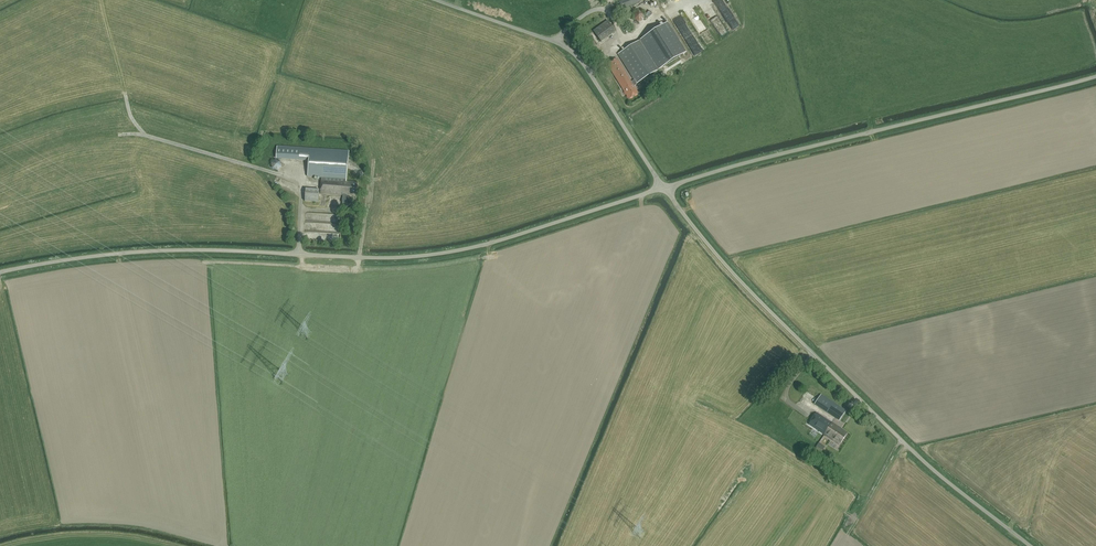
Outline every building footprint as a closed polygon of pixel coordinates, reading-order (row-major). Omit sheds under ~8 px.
[(619,2),(622,9),(640,2),(640,0),(622,0),(619,2)] [(642,12),(633,13),(633,21),(643,20),(642,12)] [(700,16),(693,20),(707,42),(713,38),(700,16)] [(720,35),(726,31),(717,17),(711,20),(720,35)] [(616,32),(608,21),(593,31),(601,42),(616,32)] [(668,23),(642,39),(618,54),(634,80),(631,82),(617,59),(607,64),(629,99),(639,94),(633,85),(686,53),(668,23)] [(685,24),(680,26),(689,44),(691,43),(690,40),(692,39),(685,24)] [(358,182),(347,181),(349,151),(277,147),(276,159),(309,161),(308,177),(322,178),(321,193),(343,195),(343,203),(346,203),(347,195),(357,196),(358,182)] [(273,184),(292,192),(294,188),(293,188),(294,184),(276,177),(273,184)] [(319,190),(306,189),(305,201),(318,202),(319,190)] [(336,214),(307,215),(307,222),(326,221),(326,229),(336,228),(336,214)] [(825,397),(821,394),(821,395),(815,403),(840,420),(839,420),(839,421),(846,411),(825,397)] [(811,422),(809,425),(824,435),(832,423),(817,413),(811,422)] [(832,423),(824,435),(839,445),(847,433),(842,430),(842,431),(840,430),(841,429),(836,426),(832,423)]
